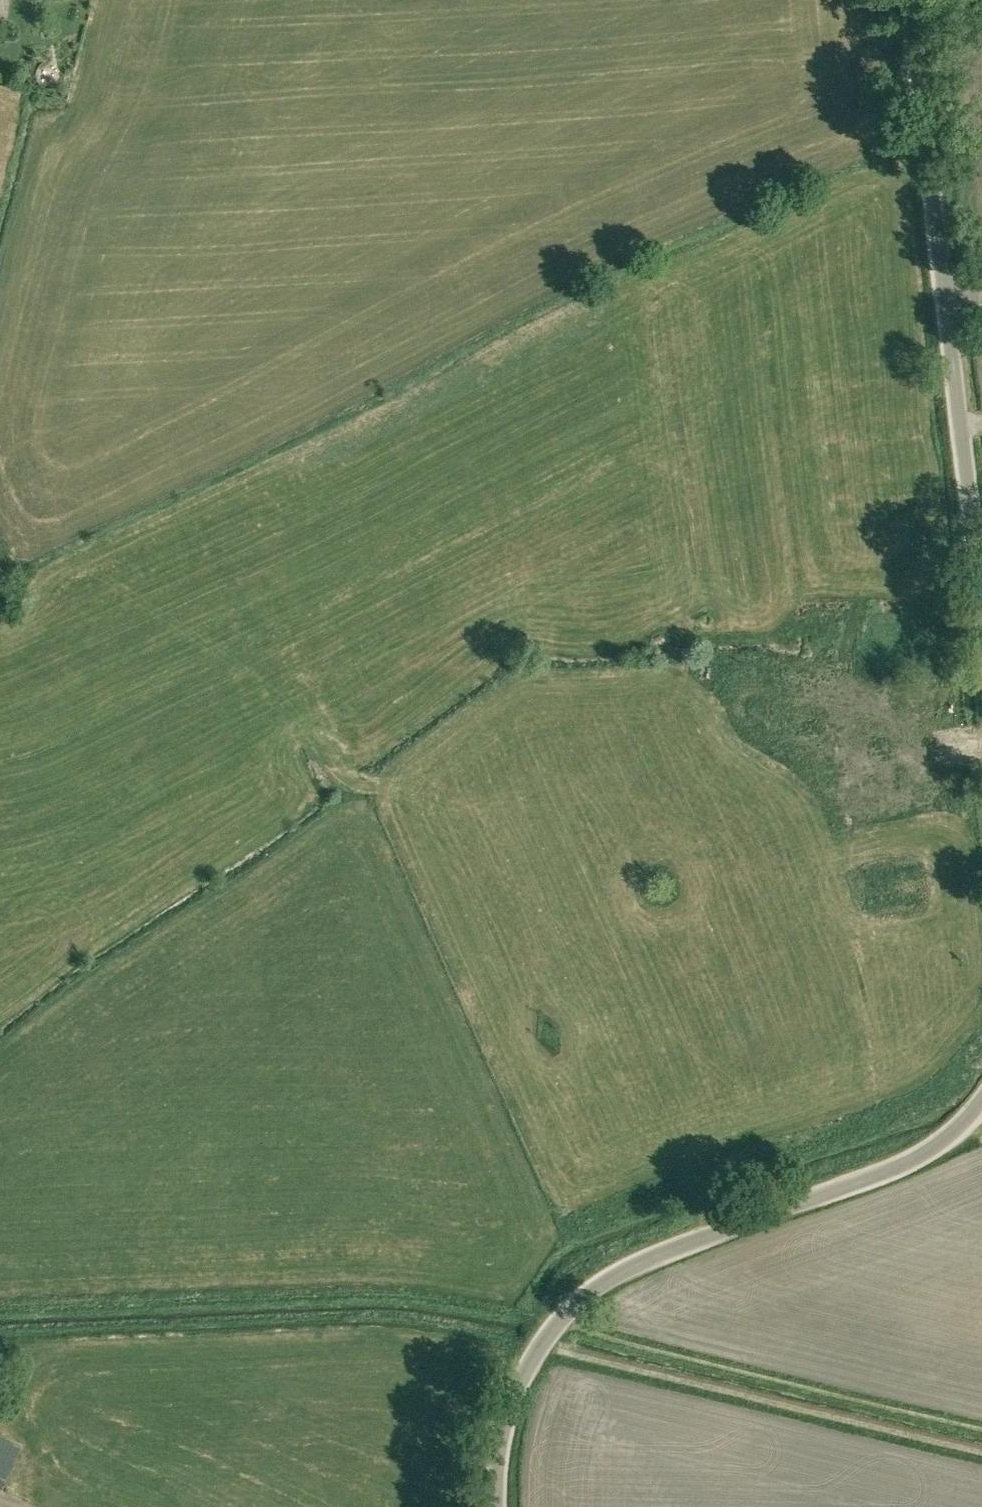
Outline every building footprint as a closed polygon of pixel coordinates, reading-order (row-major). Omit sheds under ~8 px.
[(868,722),(891,720),(890,706),(866,709),(868,722)] [(0,1488),(20,1448),(0,1439),(0,1488)]
